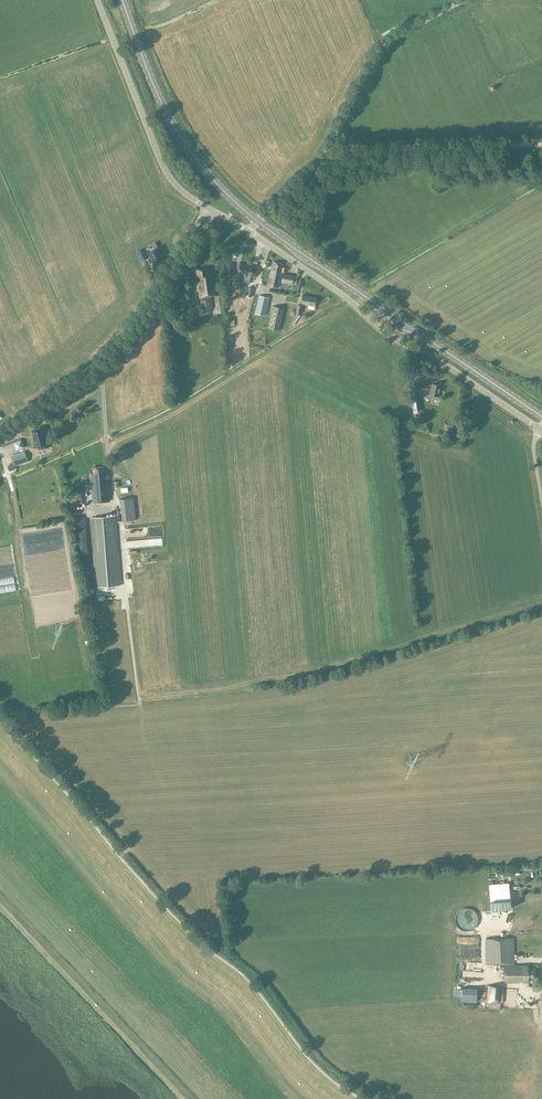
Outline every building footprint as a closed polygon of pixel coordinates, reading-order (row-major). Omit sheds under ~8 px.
[(158,259),(158,258),(162,256),(155,242),(152,243),(155,249),(148,253),(152,261),(153,261),(154,262),(155,262),(156,263),(158,262),(158,261),(158,259)] [(143,248),(137,252),(142,261),(146,259),(143,253),(145,252),(143,248)] [(273,261),(267,286),(278,288),(282,272),(285,273),(286,268),(283,267),(283,264),(273,261)] [(233,263),(225,264),(226,277),(234,276),(233,263)] [(250,278),(254,279),(257,269),(253,268),(253,266),(241,263),(237,277),(250,280),(250,278)] [(202,310),(212,308),(210,297),(218,296),(217,289),(215,290),(213,273),(209,273),(208,268),(196,270),(197,278),(192,278),(192,282),(197,281),(202,310)] [(293,279),(294,276),(283,274),(282,282),(281,287),(288,289),(288,286),(292,287),(292,284),(296,285),(297,280),(293,279)] [(177,299),(182,306),(187,302),(180,294),(179,296),(179,297),(177,299)] [(317,298),(303,295),(301,304),(315,307),(317,298)] [(266,312),(270,298),(259,296),(255,314),(265,316),(266,312)] [(268,328),(279,330),(284,309),(273,307),(268,328)] [(297,314),(291,323),(293,325),(300,316),(297,314)] [(429,385),(422,383),(420,390),(427,392),(426,395),(430,396),(430,395),(438,396),(440,386),(432,384),(432,387),(428,386),(429,385)] [(420,411),(419,398),(412,399),(414,412),(420,411)] [(41,427),(31,430),(33,436),(34,436),(35,439),(34,440),(37,448),(42,446),(43,449),(48,448),(45,436),(43,437),(42,434),(43,433),(41,427)] [(21,439),(13,442),(16,450),(24,447),(21,439)] [(25,451),(11,456),(15,466),(28,462),(25,451)] [(104,467),(93,468),(93,474),(91,474),(93,503),(109,501),(107,473),(107,467),(104,467)] [(83,506),(81,492),(69,493),(71,507),(83,506)] [(120,499),(123,521),(136,520),(133,498),(120,499)] [(91,518),(94,553),(96,587),(120,585),(115,516),(91,518)] [(130,546),(159,545),(158,537),(126,539),(126,543),(133,542),(133,545),(130,545),(130,546)] [(513,939),(486,939),(486,963),(503,963),(504,981),(506,981),(506,983),(519,983),(519,981),(523,981),(523,982),(528,982),(528,979),(535,979),(535,968),(528,968),(528,965),(514,965),(514,962),(513,939)] [(463,976),(478,975),(478,969),(468,970),(467,968),(463,968),(463,976)] [(488,986),(487,1003),(488,1003),(488,1008),(500,1008),(500,1003),(502,1003),(503,989),(498,989),(499,986),(488,986)] [(530,993),(522,994),(522,1001),(531,1001),(530,993)]
